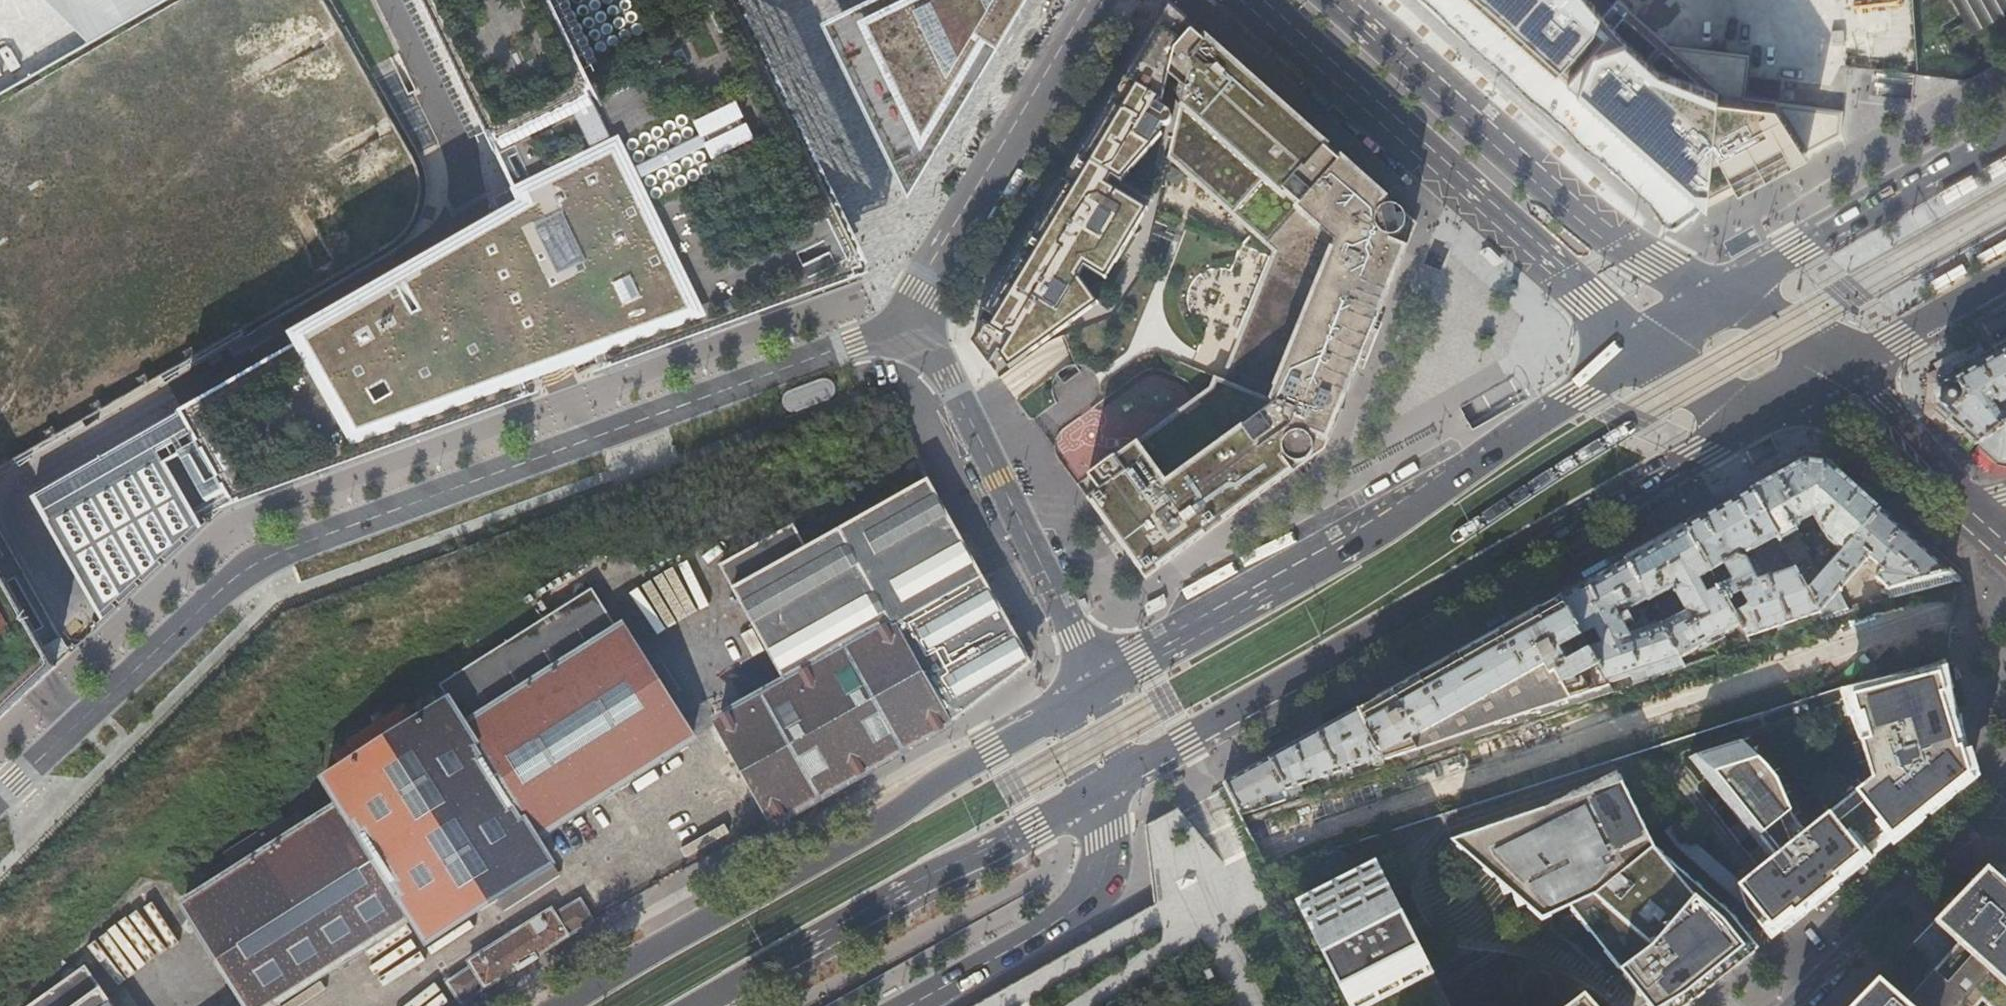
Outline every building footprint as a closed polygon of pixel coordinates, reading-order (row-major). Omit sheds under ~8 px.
[(33,497),(105,622),(221,513),(343,469),(532,401),(613,372),(705,339),(782,312),(872,279),(759,49),(736,0),(416,0),(489,149),(520,205),(528,219),(463,254),(278,359),(33,497)] [(169,0),(45,0),(91,44),(169,0)] [(825,22),(869,111),(913,199),(1035,0),(870,0),(825,22)] [(1567,80),(1707,204),(1753,179),(1808,152),(1839,134),(1843,111),(1775,103),(1724,97),(1615,0),(1475,0),(1567,80)] [(1735,32),(1751,41),(1808,37),(1821,44),(1826,34),(1843,44),(1860,42),(1861,57),(1885,14),(1887,53),(1905,52),(1903,50),(1900,0),(1733,0),(1735,32)] [(1967,36),(2005,14),(2005,0),(1947,0),(1967,36)] [(1184,89),(1168,159),(1272,251),(1224,374),(1222,380),(1216,377),(1211,387),(1088,477),(1098,490),(1087,498),(1145,579),(1283,480),(1272,466),(1288,455),(1291,459),(1294,462),(1299,463),(1305,463),(1309,461),(1313,457),(1314,452),(1315,448),(1314,445),(1312,441),(1320,422),(1334,428),(1402,261),(1388,256),(1396,237),(1400,235),(1404,231),(1406,225),(1406,218),(1404,213),(1401,209),(1397,207),(1392,206),(1386,207),(1381,209),(1369,198),(1377,188),(1352,166),(1349,170),(1316,141),(1320,137),(1307,125),(1302,130),(1286,115),(1290,110),(1246,72),(1242,76),(1225,61),(1229,57),(1215,45),(1211,49),(1186,26),(1181,22),(1185,19),(1169,5),(1157,23),(1132,66),(1124,78),(1130,82),(1122,95),(1115,107),(1109,103),(1078,155),(1084,159),(1075,173),(1021,262),(1015,258),(984,310),(996,318),(991,327),(984,323),(973,342),(984,357),(989,364),(998,349),(1002,343),(1006,346),(1003,352),(1001,355),(1006,363),(1094,299),(1077,277),(1083,266),(1105,279),(1136,227),(1131,224),(1135,217),(1099,195),(1141,125),(1148,129),(1140,142),(1150,148),(1161,135),(1157,133),(1161,127),(1164,127),(1167,126),(1169,124),(1170,122),(1171,119),(1171,116),(1170,114),(1169,112),(1156,104),(1159,100),(1161,100),(1168,75),(1184,89)] [(1986,165),(1994,180),(2005,174),(2005,153),(1986,165)] [(1981,188),(1972,172),(1940,190),(1949,206),(1981,188)] [(1976,254),(1984,270),(2005,258),(2005,238),(1976,254)] [(1486,247),(1480,251),(1479,252),(1479,253),(1480,254),(1484,256),(1494,265),(1495,266),(1496,266),(1498,265),(1504,261),(1504,260),(1496,254),(1491,248),(1490,247),(1489,247),(1488,247),(1486,247)] [(1971,277),(1962,262),(1930,279),(1939,295),(1971,277)] [(1006,346),(1002,343),(998,349),(1003,352),(1006,346)] [(1937,372),(1943,382),(1988,356),(1983,346),(1937,372)] [(1988,356),(1943,382),(1940,384),(1938,409),(1940,411),(1948,418),(1963,431),(1969,436),(1979,444),(2002,427),(2005,425),(2005,408),(2003,403),(2005,402),(2005,346),(1988,356)] [(783,400),(783,404),(784,407),(785,410),(788,412),(791,414),(794,414),(797,414),(831,402),(834,399),(835,396),(836,392),(835,388),(833,385),(831,383),(827,381),(823,381),(790,393),(787,395),(784,397),(783,400)] [(1957,437),(1963,431),(1948,418),(1940,411),(1935,418),(1957,437)] [(2002,427),(1979,444),(1980,445),(1999,462),(2005,464),(2005,425),(2002,427)] [(1999,462),(1980,445),(1974,451),(1993,469),(1999,462)] [(1828,464),(1840,474),(1844,469),(1828,454),(1804,453),(1748,484),(1751,490),(1777,476),(1803,461),(1828,464)] [(1777,476),(1751,490),(1787,555),(1794,568),(1807,592),(1830,566),(1825,561),(1816,570),(1795,531),(1802,521),(1813,514),(1828,541),(1841,553),(1880,510),(1853,486),(1840,474),(1828,464),(1803,461),(1777,476)] [(711,719),(774,821),(821,795),(881,762),(905,749),(942,728),(948,724),(997,688),(1030,664),(928,479),(806,547),(793,524),(719,565),(732,588),(782,679),(711,719)] [(1751,490),(1720,508),(1715,510),(1686,527),(1685,527),(1711,572),(1719,586),(1726,600),(1741,592),(1748,604),(1746,607),(1734,613),(1740,625),(1747,637),(1819,613),(1807,592),(1794,568),(1754,581),(1743,562),(1737,560),(1739,556),(1751,550),(1752,552),(1770,542),(1779,559),(1787,555),(1751,490)] [(1715,510),(1720,508),(1714,497),(1680,516),(1686,527),(1715,510)] [(1920,545),(1880,510),(1841,553),(1830,566),(1807,592),(1819,613),(1824,622),(1851,613),(1837,588),(1862,559),(1869,565),(1874,561),(1883,569),(1876,576),(1887,587),(1882,592),(1889,595),(1890,599),(1960,581),(1920,545)] [(1656,543),(1626,560),(1648,599),(1673,585),(1686,609),(1661,622),(1681,658),(1740,625),(1734,613),(1726,600),(1719,586),(1708,593),(1700,579),(1711,572),(1685,527),(1656,543)] [(1592,579),(1626,560),(1620,550),(1581,571),(1587,582),(1592,579)] [(1626,560),(1592,579),(1587,582),(1560,596),(1582,637),(1593,631),(1601,646),(1589,650),(1606,683),(1630,676),(1633,685),(1646,681),(1642,671),(1681,658),(1661,622),(1628,633),(1621,621),(1640,611),(1637,606),(1648,599),(1626,560)] [(244,1005),(279,1005),(411,923),(427,948),(557,866),(541,841),(699,741),(623,621),(616,626),(592,588),(441,684),(449,696),(431,707),(424,697),(408,707),(406,703),(384,717),(380,711),(371,717),(375,723),(345,742),(347,745),(332,755),(339,766),(319,778),(335,804),(307,821),(301,812),(286,821),(284,817),(224,855),(227,859),(212,868),(218,878),(178,903),(244,1005)] [(1589,650),(1582,637),(1560,596),(1454,655),(1357,709),(1388,767),(1611,693),(1606,683),(1589,650)] [(1746,907),(1771,939),(1882,850),(1975,775),(1968,754),(1962,732),(1958,719),(1941,663),(1906,682),(1852,695),(1858,716),(1862,714),(1870,739),(1861,741),(1872,778),(1806,831),(1794,818),(1778,779),(1742,741),(1689,757),(1771,859),(1738,885),(1746,907)] [(1336,721),(1356,710),(1351,701),(1322,717),(1327,726),(1336,721)] [(1357,709),(1356,710),(1336,721),(1327,726),(1269,758),(1291,800),(1305,795),(1301,785),(1321,778),(1325,789),(1358,777),(1355,767),(1373,761),(1376,771),(1388,767),(1357,709)] [(1241,774),(1225,782),(1240,807),(1274,795),(1278,804),(1291,800),(1269,758),(1241,774)] [(1452,840),(1543,919),(1570,907),(1650,1005),(1687,1005),(1698,997),(1759,948),(1730,913),(1655,848),(1623,782),(1452,840)] [(1427,978),(1434,974),(1376,859),(1296,900),(1350,1005),(1441,1005),(1427,978)] [(1987,867),(1938,919),(1961,940),(1906,1002),(1879,978),(1852,1005),(2005,1005),(2005,883),(1987,867)] [(164,890),(95,941),(128,984),(196,933),(164,890)] [(448,984),(462,1004),(485,987),(518,967),(519,969),(528,963),(536,958),(535,956),(568,936),(593,922),(581,901),(556,913),(553,907),(467,961),(470,967),(448,984)] [(99,988),(85,969),(33,1005),(112,1005),(99,988)] [(1585,994),(1570,1005),(1596,1005),(1585,994)]
